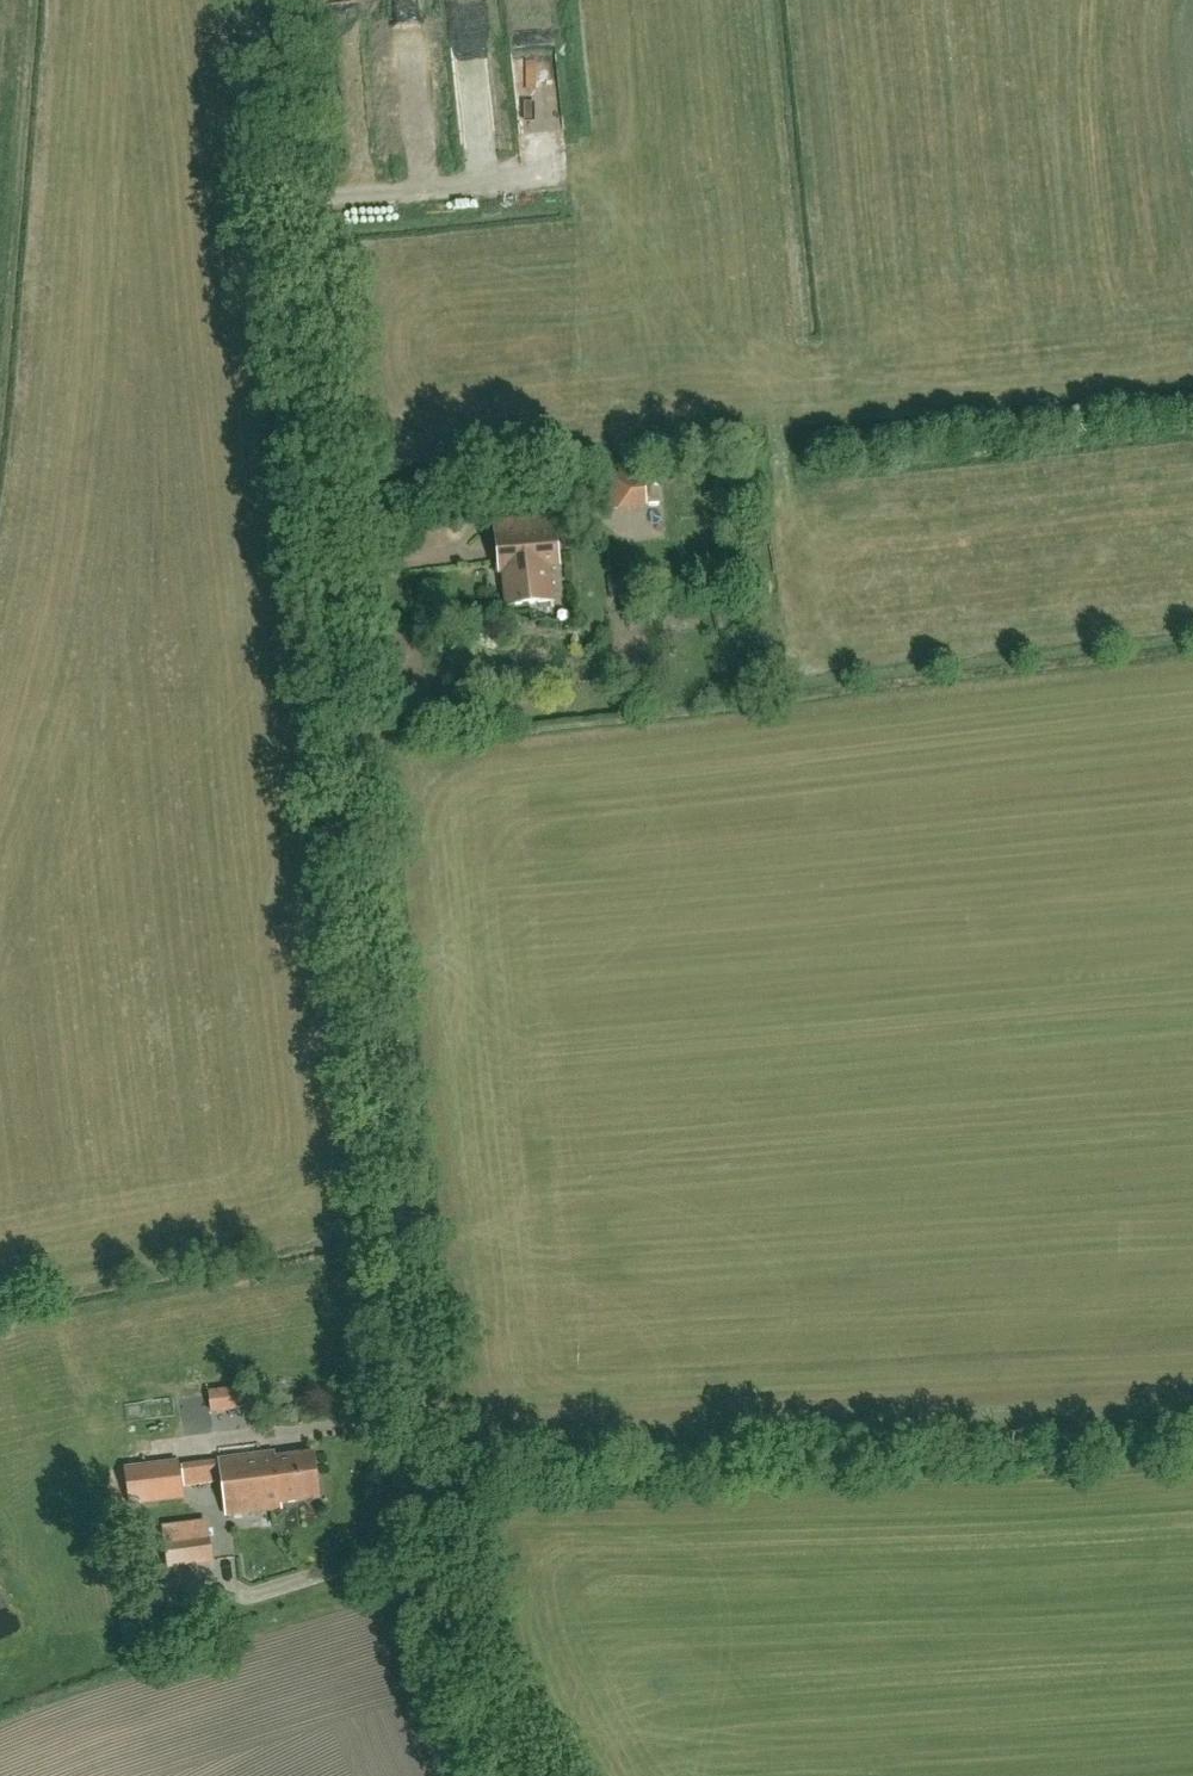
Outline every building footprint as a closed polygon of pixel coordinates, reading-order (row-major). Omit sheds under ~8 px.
[(551,40),(536,39),(536,68),(551,68),(551,40)] [(652,508),(650,477),(615,479),(616,510),(652,508)] [(704,532),(715,526),(705,505),(694,511),(704,532)] [(506,607),(553,602),(549,568),(559,567),(553,515),(494,522),(499,573),(502,573),(506,607)] [(149,1420),(175,1417),(174,1405),(148,1408),(149,1420)] [(220,1461),(180,1465),(182,1487),(222,1482),(227,1515),(282,1508),(281,1502),(319,1497),(313,1451),(275,1456),(274,1451),(219,1458),(220,1461)] [(183,1498),(182,1487),(180,1465),(179,1457),(125,1465),(131,1504),(183,1498)] [(165,1543),(168,1568),(211,1563),(208,1538),(165,1543)]
